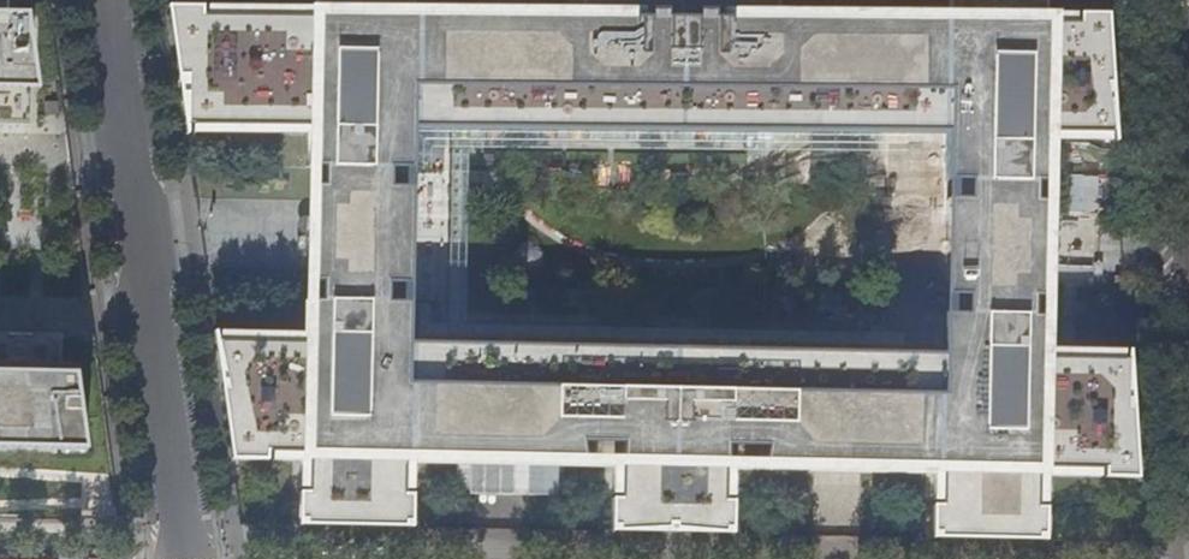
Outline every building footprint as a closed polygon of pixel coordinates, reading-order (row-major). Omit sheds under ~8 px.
[(28,129),(33,55),(28,55),(27,14),(4,13),(4,0),(0,0),(0,129),(28,129)] [(830,20),(782,20),(782,0),(586,0),(586,18),(541,18),(542,0),(320,0),(319,7),(169,6),(180,96),(187,96),(187,127),(219,127),(218,136),(293,136),(293,127),(316,128),(315,168),(325,168),(325,187),(315,187),(314,213),(309,215),(307,217),(305,220),(305,225),(307,228),(310,230),(314,231),(313,232),(309,233),(306,235),(305,237),(304,241),(305,244),(307,248),(310,250),(313,250),(312,283),(322,283),(322,302),(313,301),(312,342),(218,340),(225,371),(220,371),(233,460),(269,460),(269,451),(310,454),(310,493),(301,493),(301,525),(414,529),(415,495),(406,494),(407,455),(439,456),(439,466),(562,469),(561,460),(584,460),(583,445),(622,444),(623,498),(614,499),(614,531),(734,533),(735,502),(726,502),(727,447),(765,447),(765,463),(788,463),(788,471),(911,473),(911,465),(943,466),(943,505),(934,505),(934,537),(1046,539),(1047,508),(1037,508),(1040,467),(1106,469),(1106,478),(1137,479),(1131,390),(1126,390),(1129,358),(1043,356),(1044,317),(1034,317),(1034,298),(1044,299),(1046,202),(1035,202),(1036,183),(1046,183),(1047,132),(1114,134),(1108,14),(1080,14),(1081,22),(1049,22),(1049,0),(830,0),(830,20)] [(86,450),(81,417),(74,417),(75,372),(61,372),(61,370),(60,336),(0,334),(0,449),(86,450)]
